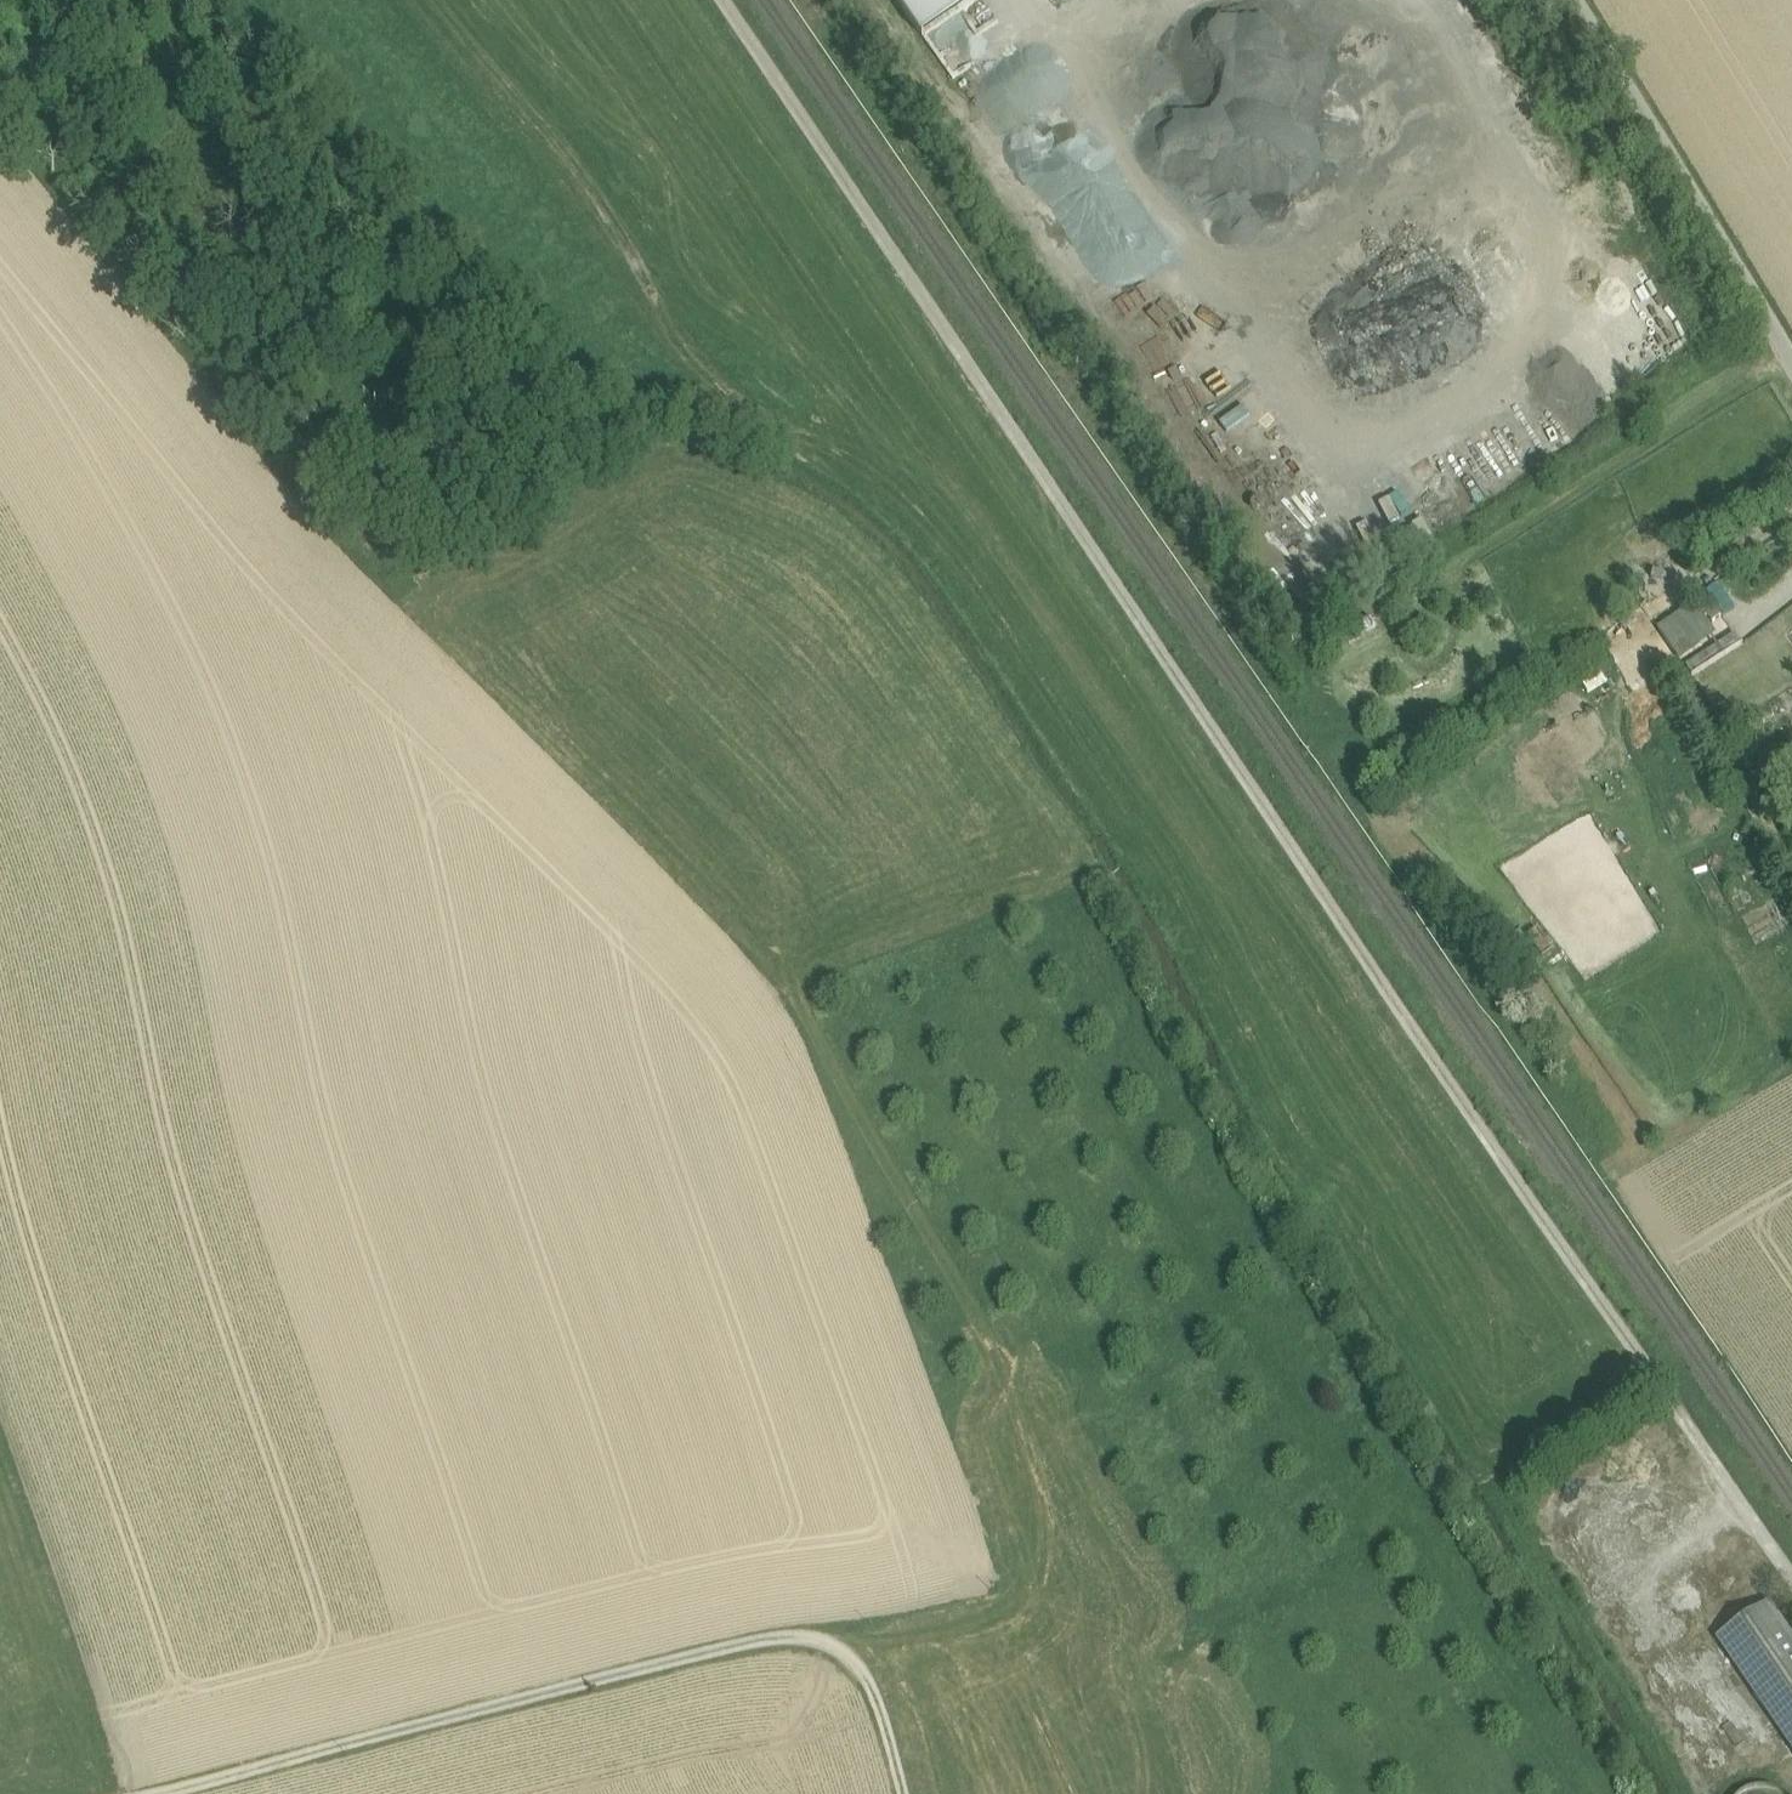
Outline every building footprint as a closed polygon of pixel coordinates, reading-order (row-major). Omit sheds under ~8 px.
[(923,42),(984,0),(895,0),(923,42)] [(1612,359),(1626,379),(1682,341),(1668,320),(1612,359)] [(1662,628),(1684,656),(1710,635),(1689,607),(1662,628)] [(1691,675),(1739,644),(1733,633),(1684,664),(1691,675)] [(1769,1606),(1719,1640),(1791,1748),(1791,1640),(1769,1606)]
